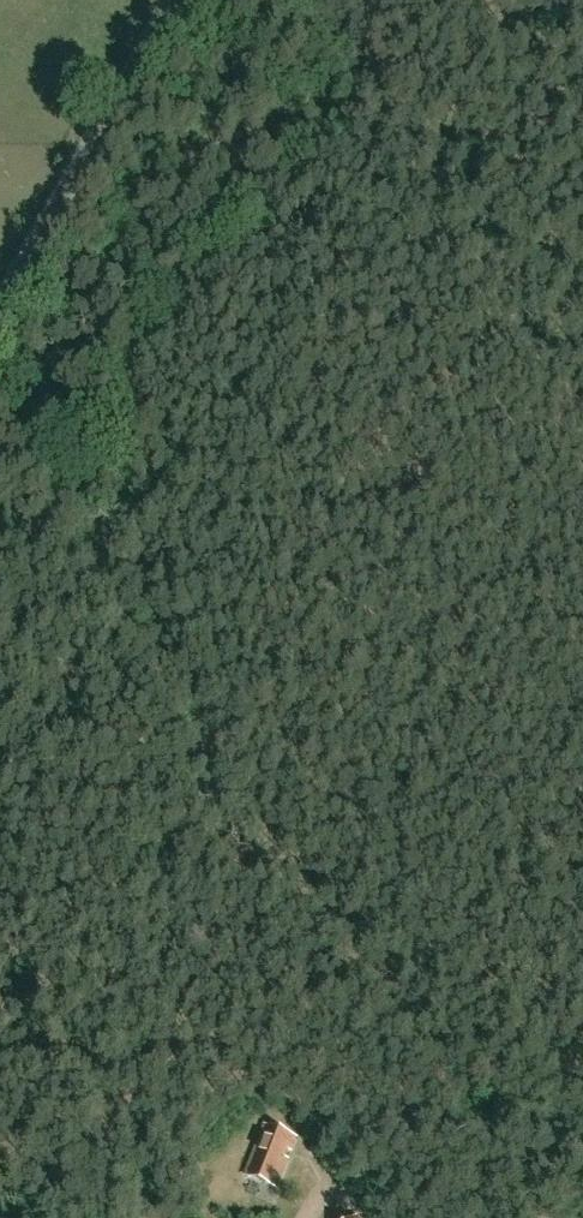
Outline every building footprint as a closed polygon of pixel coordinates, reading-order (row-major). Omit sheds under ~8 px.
[(277,1187),(296,1139),(265,1126),(246,1174),(277,1187)]
